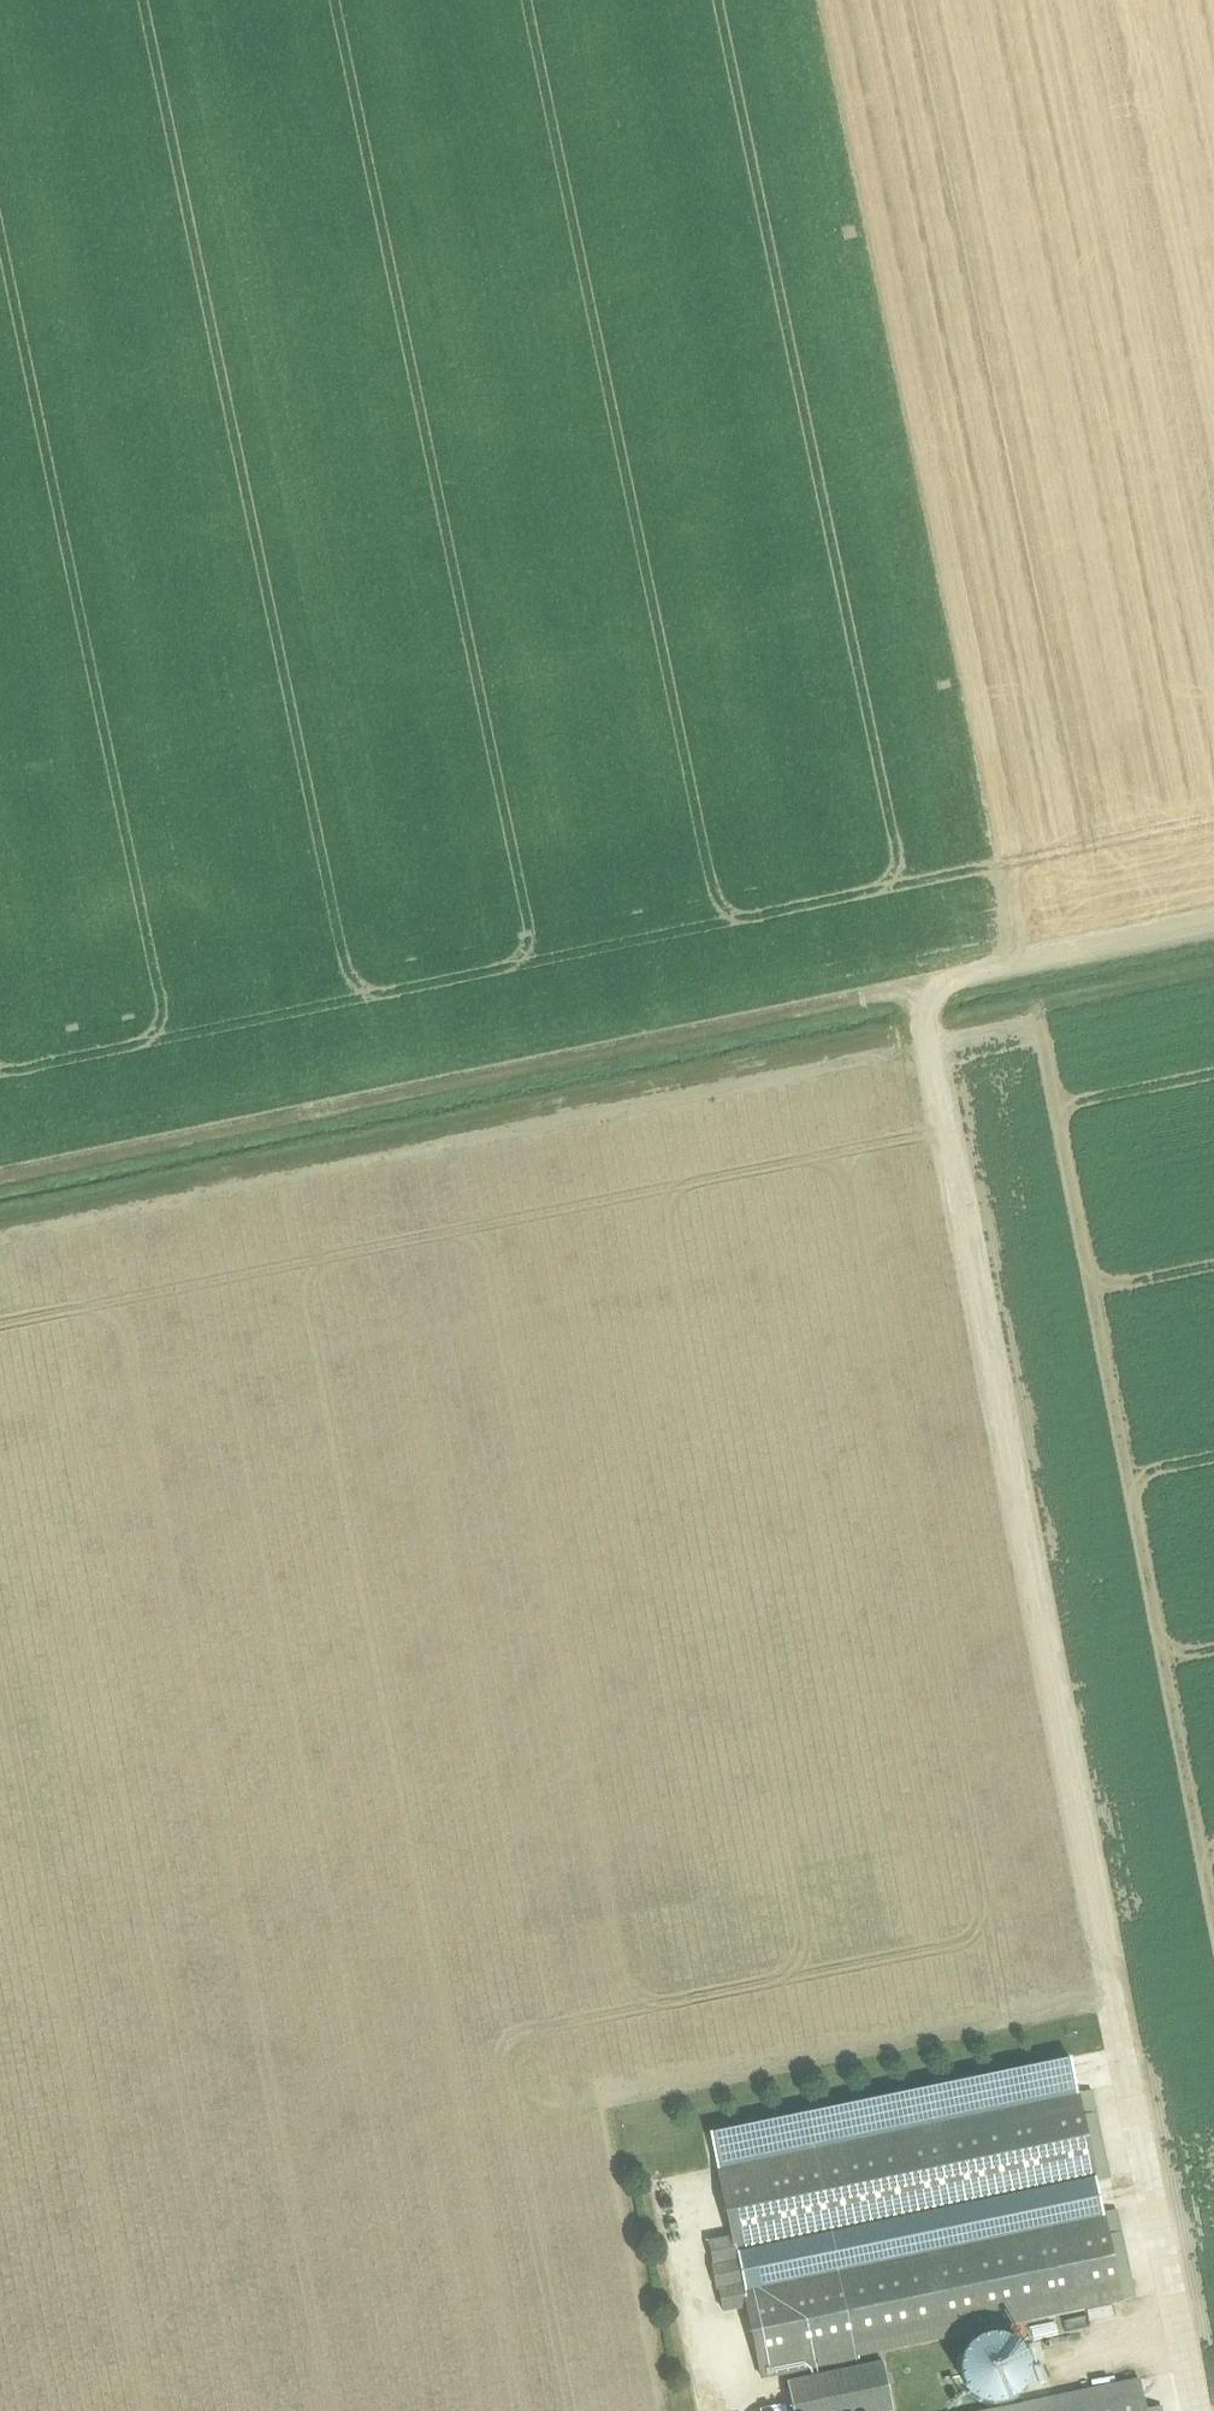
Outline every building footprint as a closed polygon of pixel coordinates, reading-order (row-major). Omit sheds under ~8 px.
[(761,2380),(859,2359),(859,2357),(1135,2296),(1117,2210),(839,2266),(838,2263),(744,2283),(739,2259),(834,2240),(834,2237),(1110,2177),(1091,2089),(814,2147),(813,2144),(715,2164),(731,2237),(707,2242),(722,2312),(745,2307),(761,2380)] [(1030,2333),(1054,2332),(1053,2319),(1030,2321),(1030,2333)] [(961,2362),(960,2368),(961,2375),(963,2381),(966,2387),(970,2392),(975,2396),(980,2399),(986,2402),(993,2403),(999,2403),(1005,2401),(1011,2399),(1017,2395),(1021,2391),(1025,2386),(1028,2380),(1029,2373),(1030,2367),(1029,2361),(1027,2354),(1024,2349),(1020,2344),(1015,2340),(1009,2337),(1003,2335),(997,2334),(991,2334),(985,2335),(979,2338),(974,2341),(969,2345),(965,2350),(963,2356),(961,2362)] [(883,2361),(787,2380),(794,2410),(893,2410),(883,2361)] [(1088,2381),(1108,2378),(1106,2367),(1086,2370),(1088,2381)] [(1164,2406),(1146,2409),(1139,2377),(977,2410),(1165,2410),(1164,2406)]
